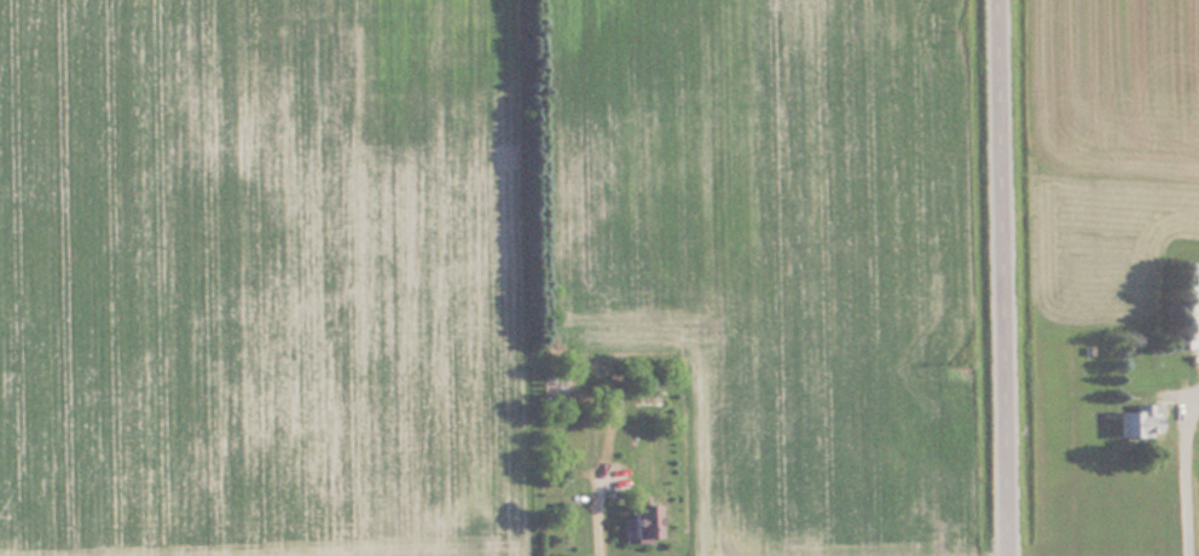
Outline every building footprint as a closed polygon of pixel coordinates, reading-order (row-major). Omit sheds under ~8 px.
[(1181,262),(1181,349),(1198,349),(1198,262),(1181,262)] [(1119,437),(1157,437),(1157,406),(1119,406),(1119,437)] [(630,504),(630,541),(656,541),(656,504),(630,504)]
